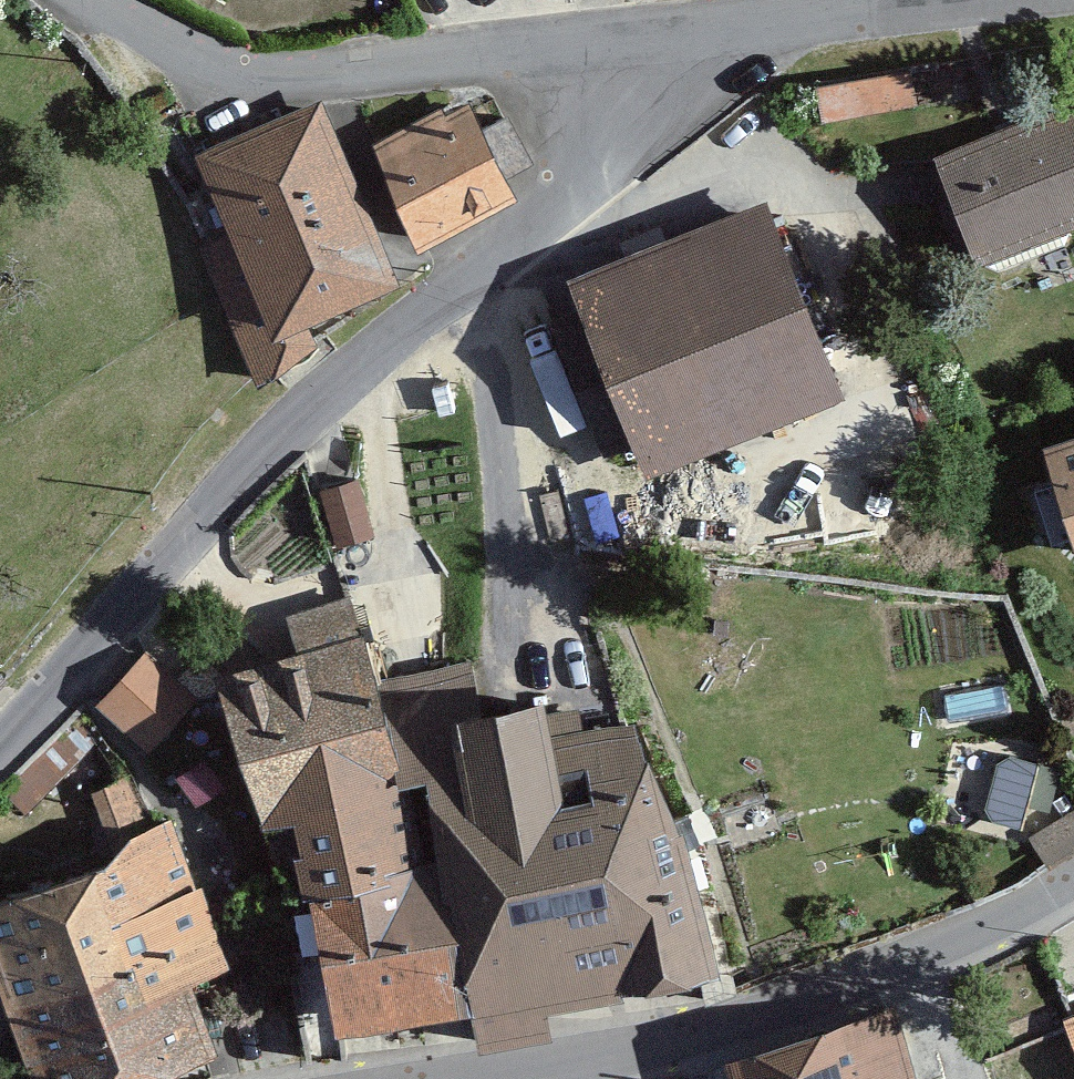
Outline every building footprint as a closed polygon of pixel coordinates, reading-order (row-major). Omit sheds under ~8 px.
[(200,250),(253,374),(311,349),(302,326),(403,283),(324,100),(196,155),(231,237),(200,250)] [(370,149),(421,253),(518,205),(467,102),(370,149)] [(1073,229),(1073,104),(1007,132),(1045,241),(1073,229)] [(974,272),(1045,241),(1007,132),(935,160),(974,272)] [(765,201),(564,281),(643,480),(844,401),(765,201)] [(1042,449),(1073,545),(1073,438),(1042,449)] [(344,554),(388,542),(371,478),(326,490),(344,554)] [(243,652),(304,896),(330,887),(443,858),(420,778),(396,693),(375,621),(243,652)] [(203,699),(156,654),(105,707),(151,752),(203,699)] [(15,685),(0,669),(0,703),(15,685)] [(476,671),(396,693),(420,778),(446,770),(463,854),(480,898),(700,855),(662,723),(579,740),(568,696),(487,714),(476,671)] [(21,1014),(231,938),(181,824),(139,831),(115,867),(0,904),(0,954),(21,1014)] [(480,898),(463,854),(443,858),(330,887),(358,1035),(495,1006),(480,898)] [(739,985),(700,855),(480,898),(495,1006),(501,1039),(739,985)] [(21,1014),(38,1078),(168,1078),(225,1061),(206,986),(242,971),(231,938),(21,1014)] [(735,1078),(905,1078),(886,1015),(730,1061),(735,1078)] [(1073,1052),(1073,1016),(1073,1017),(1061,1021),(1073,1052)]
